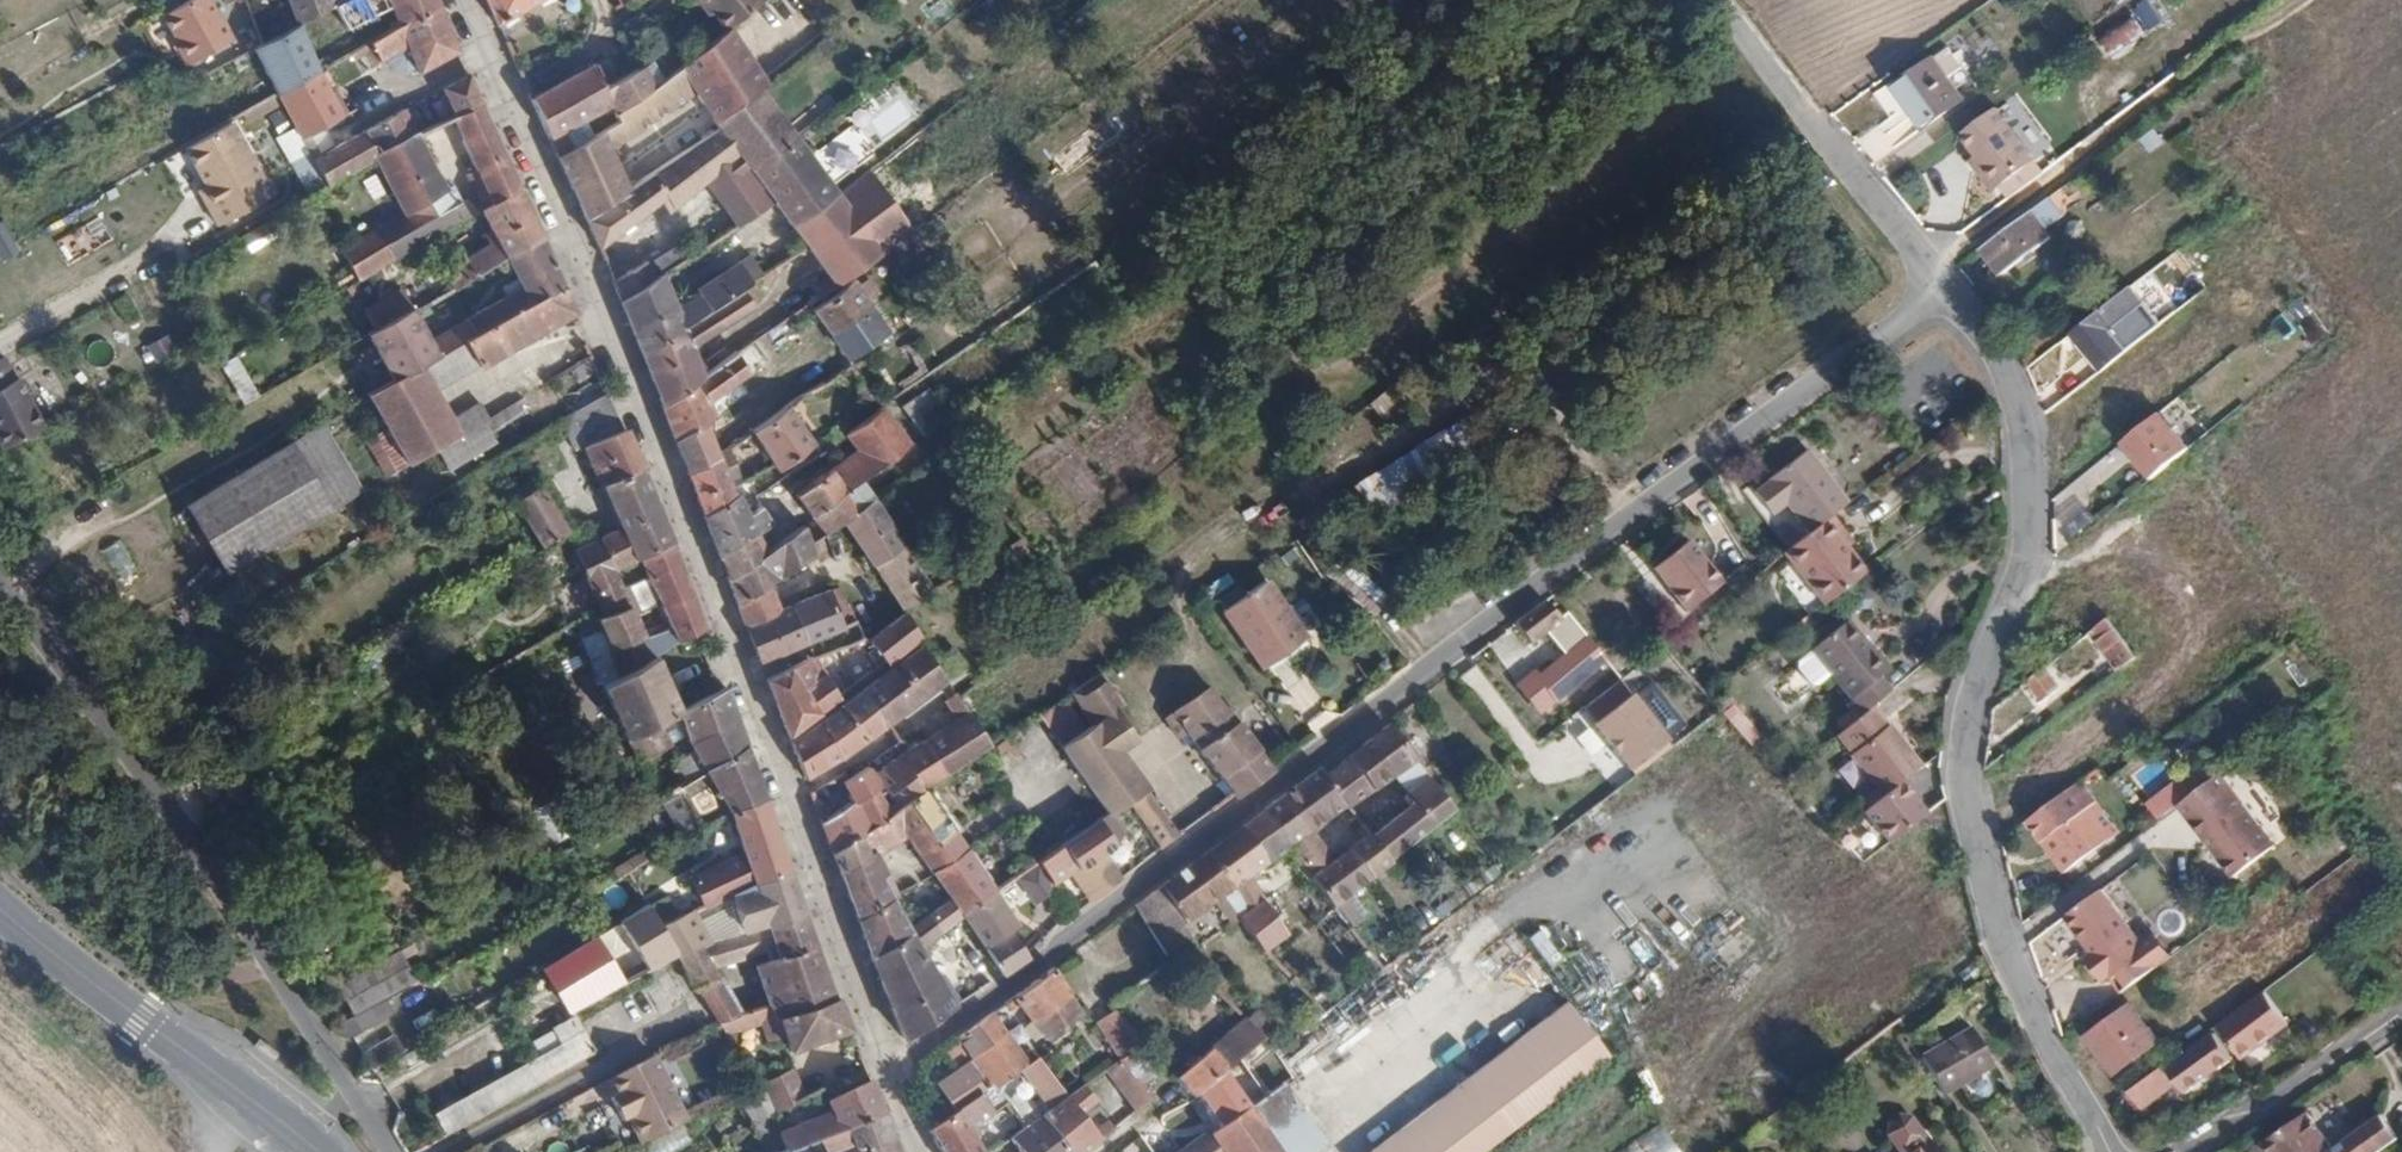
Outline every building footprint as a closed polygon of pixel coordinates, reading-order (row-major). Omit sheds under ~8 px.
[(209,0),(187,0),(161,15),(187,63),(231,38),(209,0)] [(297,25),(333,5),(331,0),(243,0),(260,44),(297,25)] [(369,0),(342,0),(333,5),(297,25),(305,41),(371,6),(371,3),(369,0)] [(437,5),(435,0),(386,0),(397,27),(437,5)] [(497,24),(538,0),(485,0),(497,24)] [(701,2),(711,13),(714,10),(705,0),(703,0),(701,2)] [(714,10),(728,25),(756,3),(759,0),(705,0),(714,10)] [(2149,31),(2166,19),(2152,0),(2141,0),(2132,7),(2149,31)] [(756,3),(728,25),(724,28),(689,53),(649,82),(610,110),(615,118),(578,143),(557,157),(585,219),(627,191),(608,151),(695,95),(715,123),(758,88),(765,83),(747,59),(778,34),(756,3)] [(418,74),(457,55),(437,5),(397,27),(369,43),(378,61),(405,47),(418,74)] [(2130,12),(2097,37),(2113,57),(2146,31),(2130,12)] [(1947,50),(1933,60),(1947,80),(1961,70),(1947,50)] [(1933,60),(1894,88),(1914,115),(1922,127),(1961,100),(1947,80),(1933,60)] [(609,100),(603,87),(593,65),(570,77),(587,114),(605,103),(609,100)] [(640,67),(618,80),(603,87),(609,100),(605,103),(610,110),(649,82),(640,67)] [(325,186),(374,160),(372,156),(414,132),(403,111),(326,153),(315,132),(344,116),(320,70),(277,94),(325,186)] [(456,114),(479,103),(466,75),(442,88),(456,114)] [(570,77),(531,99),(548,137),(570,124),(587,114),(570,77)] [(1914,115),(1894,88),(1891,83),(1875,93),(1898,126),(1914,115)] [(627,191),(585,219),(598,247),(657,201),(668,213),(737,156),(748,171),(782,145),(794,136),(758,88),(715,123),(718,129),(627,191)] [(876,132),(914,122),(907,96),(869,107),(876,132)] [(475,171),(504,159),(479,103),(456,114),(450,117),(462,143),(475,171)] [(1995,111),(1960,137),(1999,189),(2034,163),(1995,111)] [(462,143),(450,117),(416,134),(429,160),(462,143)] [(177,143),(211,223),(268,199),(234,119),(177,143)] [(570,124),(548,137),(557,157),(578,143),(570,124)] [(290,127),(273,136),(298,183),(315,174),(290,127)] [(429,160),(416,134),(414,132),(372,156),(374,160),(400,214),(444,188),(429,160)] [(837,194),(794,136),(782,145),(748,171),(773,204),(790,228),(837,194)] [(827,156),(836,169),(860,155),(851,141),(827,156)] [(479,210),(517,187),(504,159),(475,171),(465,175),(474,197),(462,204),(450,185),(445,189),(444,188),(400,214),(347,246),(338,251),(356,283),(386,265),(479,210)] [(869,170),(837,194),(790,228),(805,249),(832,285),(851,273),(910,232),(869,170)] [(504,258),(539,236),(517,187),(479,210),(481,215),(493,238),(486,243),(487,246),(462,261),(465,267),(455,274),(461,285),(504,258)] [(2021,219),(1974,254),(1992,280),(2048,239),(2043,233),(2063,218),(2049,198),(2029,214),(2021,219)] [(474,335),(561,287),(539,236),(504,258),(514,280),(511,292),(464,318),(474,335)] [(114,263),(102,244),(95,248),(106,267),(114,263)] [(661,275),(682,261),(672,247),(646,264),(645,262),(612,284),(620,302),(661,275)] [(661,275),(620,302),(642,359),(741,291),(749,286),(735,266),(694,291),(695,295),(675,308),(661,275)] [(888,333),(853,279),(811,309),(850,359),(888,333)] [(436,448),(482,422),(488,417),(478,400),(448,417),(434,392),(482,364),(527,338),(572,313),(561,287),(474,335),(437,355),(393,380),(367,395),(385,427),(366,437),(387,477),(436,448)] [(2129,287),(2074,332),(2103,369),(2126,351),(2124,348),(2132,340),(2120,324),(2143,306),(2129,287)] [(741,291),(642,359),(660,406),(702,377),(691,347),(752,308),(741,291)] [(369,333),(410,309),(403,296),(362,318),(369,333)] [(369,333),(366,335),(393,380),(437,355),(428,339),(414,314),(410,309),(369,333)] [(428,339),(437,355),(474,335),(464,318),(428,339)] [(159,360),(175,346),(163,333),(147,347),(159,360)] [(59,421),(31,375),(26,377),(12,353),(0,360),(0,422),(14,445),(59,421)] [(702,377),(660,406),(686,476),(717,455),(704,423),(714,417),(708,402),(746,375),(734,354),(702,377)] [(236,355),(220,362),(239,404),(255,397),(236,355)] [(615,425),(604,395),(562,421),(573,450),(584,447),(602,491),(618,529),(597,540),(612,573),(637,561),(671,544),(621,423),(615,425)] [(778,472),(813,446),(785,408),(751,431),(775,467),(778,472)] [(862,482),(911,448),(881,408),(843,436),(857,455),(797,497),(814,522),(823,536),(869,504),(874,501),(862,482)] [(2160,408),(2118,441),(2149,480),(2191,447),(2160,408)] [(496,445),(482,422),(436,448),(449,472),(496,445)] [(1351,477),(1369,513),(1462,467),(1443,430),(1351,477)] [(223,572),(328,511),(289,444),(185,505),(223,572)] [(727,448),(717,455),(723,470),(734,465),(727,448)] [(717,455),(686,476),(698,505),(730,484),(723,470),(717,455)] [(1786,505),(1810,535),(1833,517),(1848,505),(1809,455),(1770,485),(1772,487),(1758,498),(1773,517),(1786,505)] [(734,492),(730,484),(698,505),(703,518),(736,496),(734,492)] [(537,487),(512,503),(541,551),(565,537),(567,535),(537,487)] [(736,496),(703,518),(718,560),(757,537),(774,526),(764,507),(750,516),(740,494),(736,496)] [(932,591),(874,501),(869,504),(823,536),(817,540),(826,554),(853,535),(902,610),(932,591)] [(1810,535),(1792,549),(1810,573),(1847,544),(1840,535),(1845,532),(1833,517),(1810,535)] [(809,545),(817,540),(823,536),(814,522),(803,530),(809,545)] [(768,552),(726,579),(736,604),(767,584),(814,555),(809,545),(803,530),(768,552)] [(718,560),(726,579),(768,552),(757,537),(718,560)] [(119,539),(100,550),(116,579),(135,568),(119,539)] [(597,540),(573,552),(603,615),(597,619),(599,624),(614,654),(668,627),(675,643),(695,633),(704,628),(671,544),(637,561),(651,592),(626,604),(612,573),(597,540)] [(1689,543),(1657,569),(1673,588),(1667,592),(1687,615),(1723,586),(1689,543)] [(1847,544),(1810,573),(1833,602),(1870,573),(1847,544)] [(1673,588),(1657,569),(1652,573),(1667,592),(1673,588)] [(1301,636),(1263,580),(1222,609),(1260,664),(1301,636)] [(767,584),(736,604),(743,625),(778,611),(767,584)] [(791,606),(806,644),(843,629),(829,590),(791,606)] [(1558,622),(1545,605),(1544,603),(1515,625),(1515,627),(1529,644),(1558,622)] [(778,611),(743,625),(759,663),(806,644),(791,606),(778,611)] [(920,640),(903,613),(871,639),(886,664),(920,640)] [(2092,631),(2120,670),(2137,657),(2139,656),(2109,617),(2092,631)] [(1887,666),(1847,620),(1809,649),(1862,714),(1868,709),(1892,690),(1878,674),(1887,666)] [(603,678),(621,669),(614,654),(599,624),(580,633),(603,678)] [(614,654),(621,669),(650,656),(675,643),(668,627),(614,654)] [(946,681),(922,648),(858,693),(882,727),(886,725),(946,681)] [(650,656),(621,669),(603,678),(629,733),(655,720),(677,711),(650,656)] [(812,658),(766,680),(787,736),(830,704),(813,661),(812,658)] [(2046,668),(2005,700),(2021,722),(2053,698),(2063,690),(2046,668)] [(1069,694),(1090,726),(1059,747),(1105,816),(1124,803),(1144,790),(1119,751),(1136,738),(1115,709),(1119,707),(1097,674),(1069,694)] [(1271,774),(1268,769),(1210,689),(1163,721),(1185,752),(1195,745),(1232,796),(1236,801),(1271,774)] [(708,771),(744,747),(723,690),(718,692),(677,711),(688,733),(695,747),(672,757),(686,783),(708,771)] [(858,693),(790,742),(803,782),(833,762),(852,749),(865,740),(882,727),(858,693)] [(1629,698),(1591,727),(1627,773),(1665,745),(1629,698)] [(1862,714),(1838,734),(1852,753),(1850,756),(1883,798),(1899,785),(1920,768),(1887,727),(1884,729),(1868,709),(1862,714)] [(688,733),(677,711),(655,720),(666,742),(688,733)] [(947,777),(992,745),(972,717),(927,747),(947,777)] [(655,720),(629,733),(639,756),(666,742),(655,720)] [(1452,813),(1387,727),(1326,777),(1348,808),(1350,810),(1390,782),(1409,809),(1370,838),(1388,863),(1452,813)] [(947,777),(927,747),(922,742),(912,748),(871,776),(878,786),(884,794),(910,777),(921,794),(926,790),(947,777)] [(1665,745),(1627,773),(1631,779),(1669,750),(1665,745)] [(729,815),(763,803),(744,747),(708,771),(729,815)] [(2211,781),(2199,766),(2177,782),(2189,797),(2211,781)] [(1348,808),(1326,777),(1320,768),(1261,813),(1288,852),(1348,808)] [(870,791),(878,786),(871,776),(866,769),(845,781),(840,783),(851,803),(819,824),(830,854),(859,836),(886,817),(870,791)] [(895,812),(921,794),(910,777),(884,794),(895,812)] [(2271,850),(2215,778),(2211,781),(2189,797),(2176,808),(2175,808),(2230,881),(2271,850)] [(2189,797),(2177,782),(2164,792),(2174,805),(2176,808),(2189,797)] [(1924,816),(1899,785),(1883,798),(1863,813),(1886,843),(1924,816)] [(895,812),(884,794),(878,786),(870,791),(886,817),(895,812)] [(2073,786),(2022,827),(2038,847),(2045,842),(2055,854),(2048,860),(2062,876),(2084,858),(2089,865),(2100,857),(2095,850),(2114,836),(2073,786)] [(926,790),(921,794),(895,812),(907,831),(933,875),(965,852),(926,790)] [(1160,849),(1176,838),(1144,790),(1124,803),(1160,849)] [(2174,805),(2164,792),(2148,804),(2158,817),(2174,805)] [(788,874),(763,803),(729,815),(741,856),(690,880),(702,908),(731,896),(788,874)] [(907,831),(895,812),(886,817),(859,836),(869,857),(890,843),(907,831)] [(1288,852),(1261,813),(1208,853),(1247,913),(1240,918),(1264,953),(1265,952),(1287,936),(1250,880),(1288,852)] [(1100,819),(1032,865),(1045,881),(1047,885),(1065,873),(1086,905),(1117,882),(1096,852),(1109,844),(1107,841),(1117,834),(1105,816),(1100,819)] [(859,836),(830,854),(857,926),(899,897),(904,894),(897,877),(884,884),(869,857),(859,836)] [(1310,881),(1334,912),(1391,867),(1388,863),(1370,838),(1369,837),(1310,881)] [(2045,842),(2038,847),(2048,860),(2055,854),(2045,842)] [(965,852),(933,875),(950,901),(928,916),(939,932),(962,917),(985,904),(994,898),(965,852)] [(1229,926),(1240,918),(1247,913),(1208,853),(1154,892),(1176,932),(1214,904),(1229,926)] [(1045,881),(1032,865),(1029,866),(1020,875),(1014,881),(1035,906),(1051,891),(1047,885),(1045,881)] [(743,933),(801,915),(788,874),(731,896),(743,933)] [(2100,889),(2065,917),(2094,954),(2086,959),(2103,981),(2110,975),(2123,992),(2170,958),(2154,936),(2143,945),(2100,889)] [(1176,932),(1154,892),(1136,905),(1171,964),(1188,951),(1176,932)] [(899,897),(857,926),(869,957),(908,931),(900,915),(907,912),(899,897)] [(1020,929),(994,898),(985,904),(962,917),(1000,976),(1023,960),(1022,956),(1012,937),(1020,929)] [(674,955),(658,928),(644,908),(546,968),(571,1012),(674,955)] [(674,955),(706,945),(691,913),(658,928),(674,955)] [(831,999),(801,915),(743,933),(706,945),(674,955),(698,994),(719,983),(710,965),(773,948),(776,960),(755,966),(766,1006),(736,1015),(734,1012),(715,1021),(726,1037),(778,1018),(831,999)] [(908,931),(869,957),(901,1042),(959,1004),(945,982),(939,985),(917,950),(939,932),(928,916),(914,927),(908,931)] [(1547,967),(1559,959),(1538,930),(1526,939),(1547,967)] [(1330,940),(1340,959),(1357,950),(1347,931),(1330,940)] [(1086,1015),(1051,968),(1013,997),(1048,1044),(1086,1015)] [(356,996),(348,980),(322,995),(332,1011),(356,996)] [(698,994),(715,1021),(734,1012),(719,983),(698,994)] [(2289,1023),(2267,995),(2222,1029),(2244,1058),(2289,1023)] [(834,998),(831,999),(778,1018),(790,1053),(847,1032),(834,998)] [(1597,1042),(1569,1004),(1473,1078),(1482,1091),(1435,1129),(1452,1151),(1454,1151),(1597,1042)] [(2160,1043),(2132,1004),(2088,1037),(2117,1076),(2160,1043)] [(1006,1034),(991,1013),(940,1051),(958,1075),(976,1099),(991,1087),(971,1061),(1006,1034)] [(1143,1044),(1113,1013),(1097,1030),(1124,1058),(1135,1049),(1143,1044)] [(592,1052),(575,1018),(555,1029),(564,1046),(573,1062),(592,1052)] [(1198,1097),(1224,1074),(1261,1041),(1243,1022),(1176,1080),(1195,1100),(1198,1097)] [(1979,1028),(1926,1055),(1946,1093),(1998,1064),(1979,1028)] [(281,1048),(260,1032),(255,1039),(275,1055),(281,1048)] [(2165,1066),(2131,1092),(2144,1110),(2179,1085),(2186,1094),(2234,1057),(2215,1033),(2167,1069),(2165,1066)] [(991,1087),(995,1093),(1025,1071),(1031,1067),(1006,1034),(971,1061),(991,1087)] [(382,1069),(404,1055),(396,1041),(373,1055),(382,1069)] [(1597,1042),(1454,1151),(1485,1151),(1609,1058),(1597,1042)] [(417,1128),(426,1144),(573,1062),(564,1046),(417,1128)] [(1135,1049),(1124,1058),(1119,1061),(1140,1089),(1155,1077),(1135,1049)] [(627,1119),(641,1145),(686,1122),(652,1055),(607,1079),(617,1098),(611,1100),(622,1122),(627,1119)] [(1140,1089),(1119,1061),(1105,1072),(1136,1114),(1151,1103),(1140,1089)] [(774,1115),(804,1101),(790,1070),(774,1079),(763,1085),(774,1115)] [(1024,1131),(1040,1119),(1054,1110),(1025,1071),(995,1093),(1024,1131)] [(1512,1151),(1594,1151),(1646,1111),(1614,1071),(1512,1151)] [(1220,1129),(1248,1108),(1224,1074),(1198,1097),(1220,1129)] [(942,1098),(956,1114),(974,1101),(976,1099),(958,1075),(937,1091),(942,1098)] [(1435,1129),(1482,1091),(1473,1078),(1377,1151),(1452,1151),(1435,1129)] [(813,1150),(884,1121),(869,1085),(824,1103),(827,1113),(775,1136),(784,1151),(810,1144),(813,1150)] [(974,1101),(981,1111),(990,1105),(1014,1138),(1024,1131),(995,1093),(991,1087),(976,1099),(974,1101)] [(1100,1144),(1079,1115),(1094,1105),(1082,1089),(1067,1100),(1054,1110),(1040,1119),(1064,1151),(1090,1151),(1100,1144)] [(931,1106),(939,1126),(956,1114),(942,1098),(931,1106)] [(975,1138),(981,1134),(977,1126),(986,1119),(981,1111),(974,1101),(956,1114),(939,1126),(930,1133),(941,1151),(984,1151),(975,1138)] [(1248,1108),(1220,1129),(1183,1151),(1280,1151),(1248,1108)] [(2309,1112),(2263,1146),(2267,1151),(2379,1151),(2400,1137),(2383,1114),(2335,1148),(2309,1112)] [(1926,1139),(1925,1140),(1909,1118),(1897,1116),(1887,1124),(1885,1136),(1896,1151),(1936,1151),(1926,1139)] [(1040,1119),(1024,1131),(1014,1138),(1011,1141),(1020,1151),(1064,1151),(1040,1119)] [(884,1121),(813,1150),(814,1151),(896,1151),(884,1121)] [(1621,1151),(1677,1151),(1655,1125),(1621,1151)] [(784,1151),(814,1151),(813,1150),(810,1144),(784,1151)]
